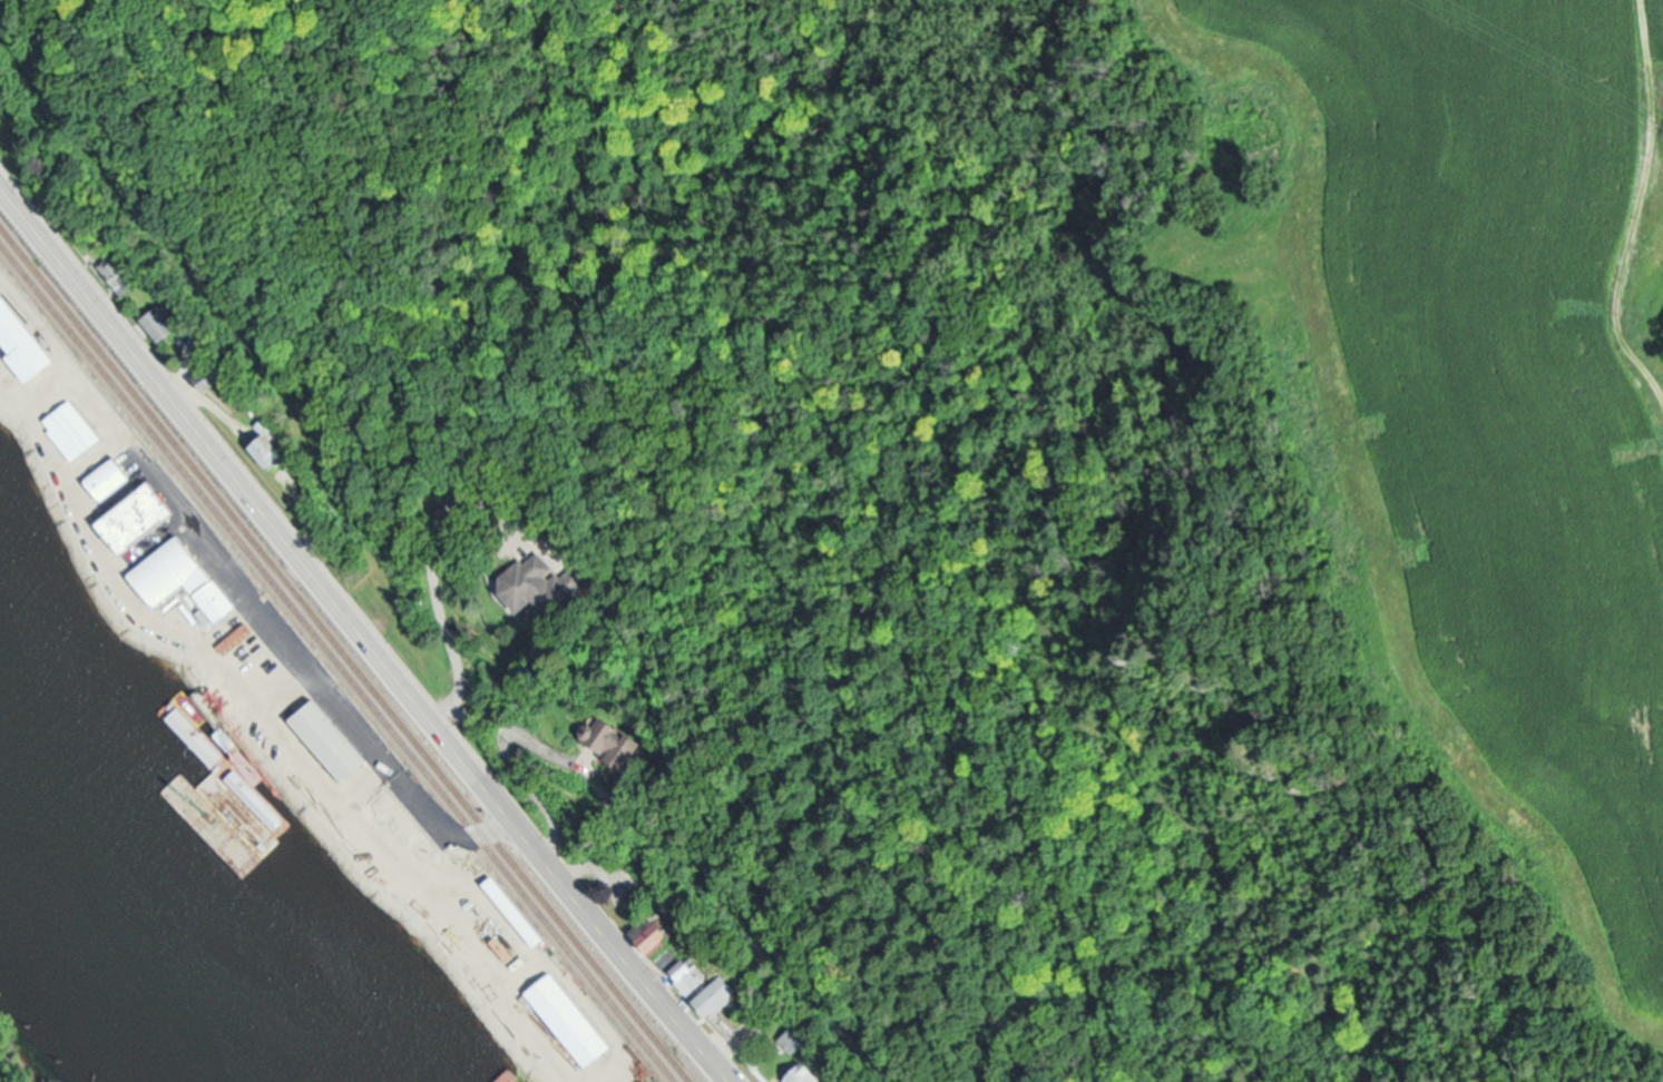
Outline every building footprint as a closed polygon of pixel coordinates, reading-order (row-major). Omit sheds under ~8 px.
[(288,712),(314,691),(365,753),(342,775),(288,712)] [(671,934),(651,913),(632,930),(651,952),(671,934)] [(667,972),(688,994),(704,979),(683,957),(667,972)] [(525,987),(550,966),(610,1042),(586,1062),(525,987)] [(738,989),(722,972),(695,999),(711,1015),(738,989)] [(777,1038),(791,1054),(804,1042),(790,1027),(777,1038)] [(802,1062),(784,1080),(786,1081),(823,1081),(802,1062)]
